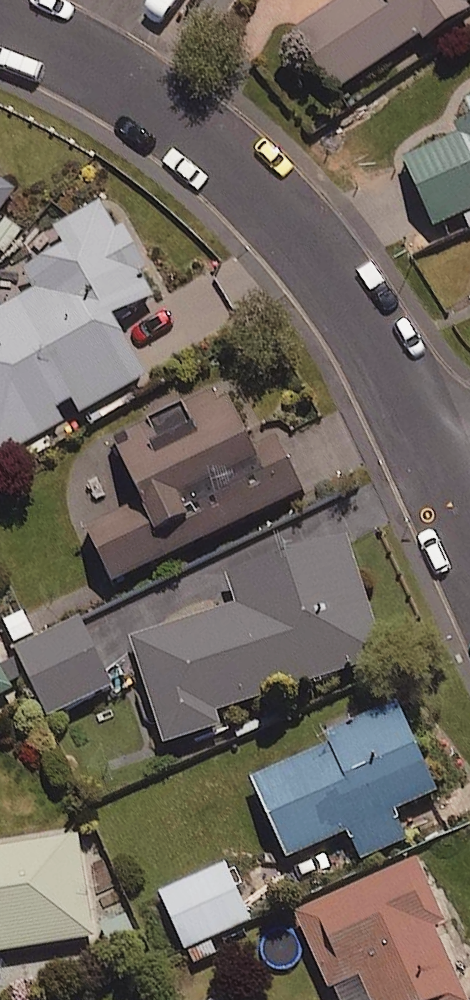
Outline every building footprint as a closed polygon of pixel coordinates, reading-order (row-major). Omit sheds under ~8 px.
[(299,38),(338,96),(425,38),(429,44),(469,16),(469,0),(354,0),(299,38)] [(407,159),(440,231),(469,217),(469,130),(407,159)] [(0,182),(0,220),(18,195),(0,182)] [(107,203),(58,232),(68,249),(28,272),(40,293),(0,317),(0,339),(11,358),(0,364),(0,469),(151,381),(118,324),(162,298),(107,203)] [(260,454),(224,377),(111,430),(149,509),(92,536),(117,587),(308,496),(282,443),(260,454)] [(388,660),(350,544),(288,564),(285,555),(230,573),(243,612),(137,647),(170,749),(225,731),(220,715),(388,660)] [(113,693),(82,626),(22,654),(53,721),(113,693)] [(0,669),(0,702),(14,694),(0,669)] [(442,795),(403,708),(353,730),(357,739),(257,784),(293,863),(353,836),(365,861),(408,841),(396,815),(442,795)] [(98,940),(81,841),(0,854),(0,957),(98,940)] [(255,923),(228,867),(164,898),(197,967),(217,957),(212,944),(255,923)] [(414,867),(301,916),(337,999),(469,999),(469,995),(414,867)]
